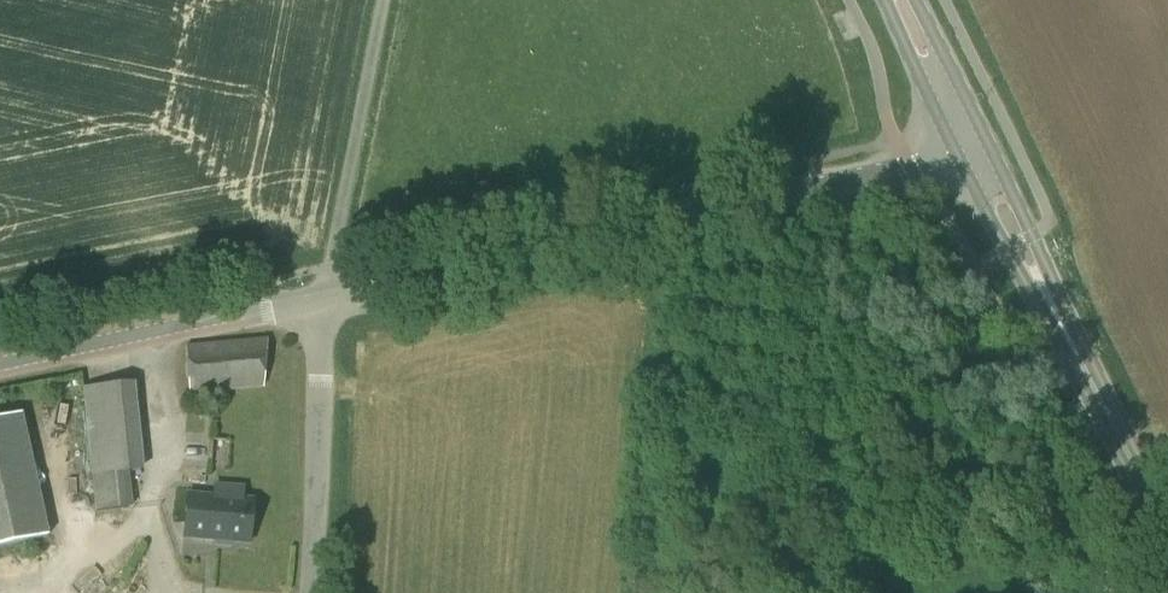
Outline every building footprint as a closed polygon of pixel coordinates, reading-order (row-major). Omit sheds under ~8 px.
[(189,394),(261,387),(262,340),(185,347),(189,394)] [(95,512),(132,508),(128,472),(144,470),(135,383),(82,388),(95,512)] [(48,538),(21,415),(0,419),(0,548),(48,538)] [(212,494),(186,492),(182,540),(214,542),(214,545),(231,547),(231,543),(250,545),(254,498),(243,497),(244,485),(213,483),(212,494)] [(19,556),(0,558),(0,574),(20,573),(19,556)] [(21,583),(0,585),(0,592),(22,592),(21,583)]
